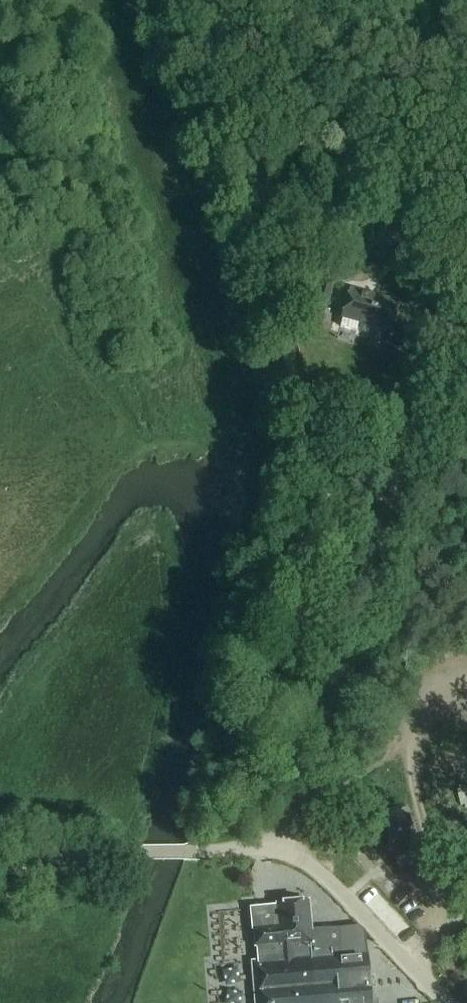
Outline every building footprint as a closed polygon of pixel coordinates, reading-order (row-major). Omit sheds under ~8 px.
[(320,281),(315,300),(328,304),(337,306),(339,299),(331,297),(334,285),(320,281)] [(356,332),(358,323),(391,331),(398,303),(349,291),(340,328),(356,332)] [(251,962),(255,1002),(370,1002),(366,956),(366,952),(365,946),(364,934),(364,932),(359,928),(359,927),(347,928),(338,929),(310,931),(308,903),(276,905),(276,908),(251,910),(254,948),(257,947),(258,956),(258,962),(251,962)]
